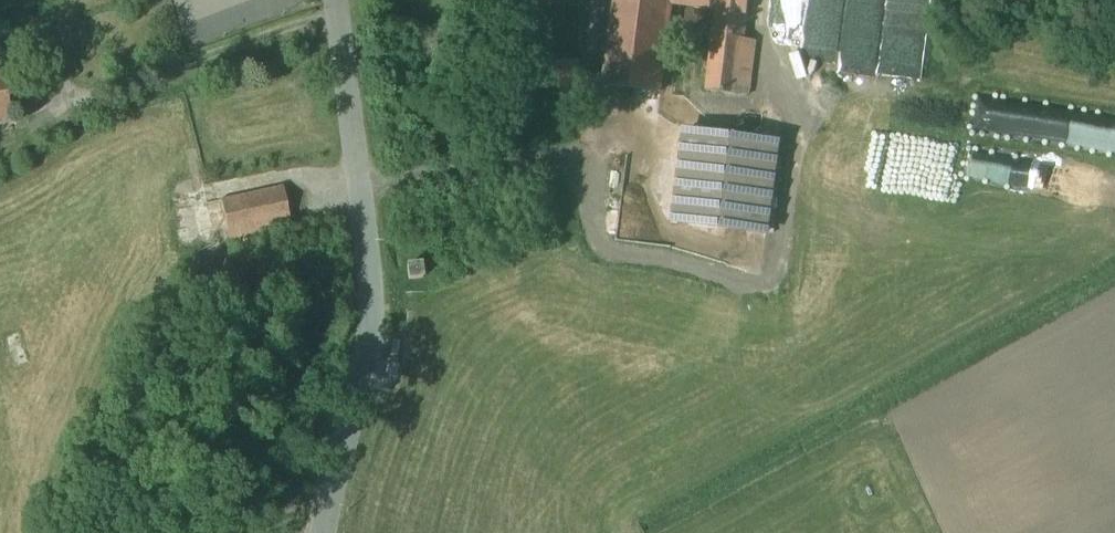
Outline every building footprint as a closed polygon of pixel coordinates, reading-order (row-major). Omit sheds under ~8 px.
[(605,85),(663,93),(673,6),(674,0),(616,0),(605,85)] [(673,6),(718,12),(708,91),(750,97),(757,42),(745,40),(748,15),(749,16),(751,1),(751,0),(674,0),(673,6)] [(782,23),(837,25),(838,0),(783,0),(782,23)] [(0,78),(0,114),(29,109),(23,74),(0,78)] [(633,92),(632,103),(652,104),(652,93),(633,92)] [(779,144),(686,132),(674,222),(767,234),(779,144)] [(281,189),(222,201),(231,241),(290,227),(281,189)] [(390,263),(390,278),(423,278),(423,263),(390,263)]
